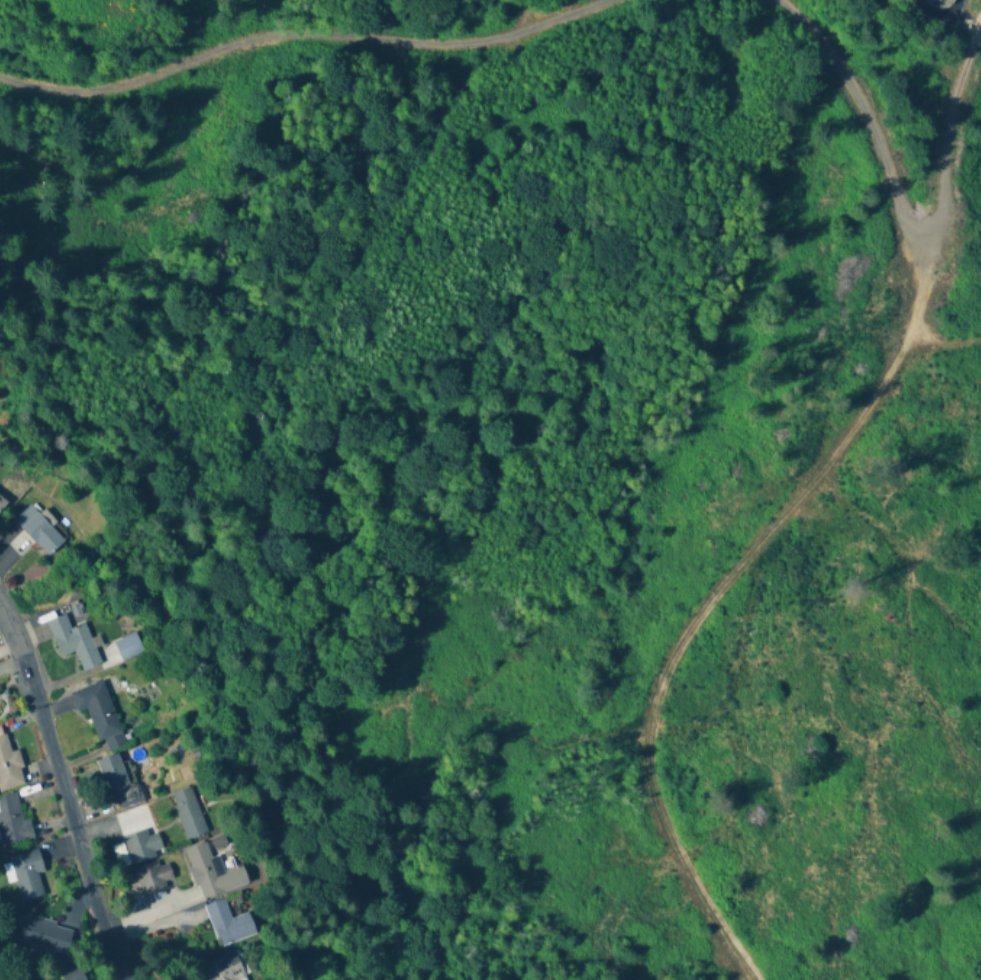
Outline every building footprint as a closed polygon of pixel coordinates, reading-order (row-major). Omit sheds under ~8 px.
[(953,4),(955,0),(927,0),(927,1),(931,6),(936,9),(942,9),(948,8),(953,4)] [(9,499),(0,492),(0,511),(9,499)] [(48,556),(65,539),(29,504),(13,520),(48,556)] [(75,652),(81,671),(100,665),(86,623),(70,628),(65,615),(47,621),(59,657),(75,652)] [(113,642),(121,662),(143,652),(135,634),(113,642)] [(70,693),(76,712),(87,709),(98,742),(104,739),(108,752),(125,746),(104,681),(70,693)] [(26,783),(17,751),(9,753),(2,728),(0,728),(0,791),(26,783)] [(106,795),(119,791),(123,805),(133,802),(120,754),(97,760),(106,795)] [(186,840),(207,832),(191,787),(170,795),(186,840)] [(31,819),(22,821),(17,795),(0,798),(0,839),(1,844),(34,838),(31,819)] [(157,833),(148,836),(145,828),(121,838),(131,865),(164,852),(157,833)] [(249,884),(243,864),(224,870),(219,855),(211,857),(207,842),(185,848),(200,899),(249,884)] [(44,871),(39,849),(9,856),(20,901),(44,896),(38,873),(44,871)] [(164,880),(173,877),(168,862),(158,865),(157,861),(134,869),(143,896),(167,889),(164,880)] [(257,934),(249,912),(231,918),(225,898),(205,905),(219,947),(257,934)] [(76,929),(13,912),(7,938),(69,954),(76,929)] [(235,951),(200,966),(206,979),(247,979),(235,951)] [(69,979),(84,979),(80,969),(67,974),(69,979)]
